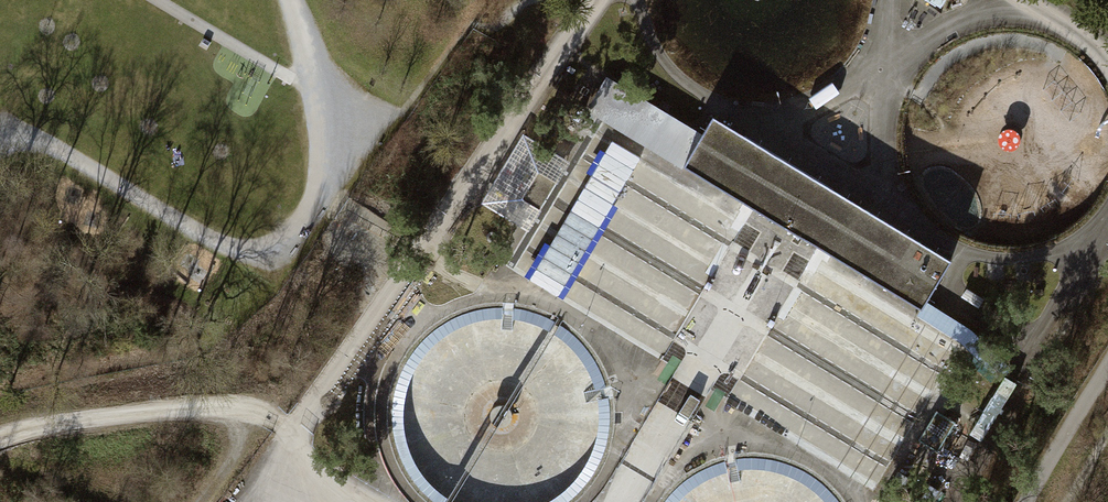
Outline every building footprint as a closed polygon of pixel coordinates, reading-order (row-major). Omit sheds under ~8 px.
[(589,113),(684,170),(705,134),(607,76),(589,107),(592,109),(589,113)] [(705,134),(684,170),(923,312),(936,290),(954,262),(714,119),(705,134)] [(580,149),(556,135),(486,256),(510,269),(580,149)] [(984,300),(966,289),(961,298),(979,309),(984,300)] [(959,375),(887,499),(892,501),(913,501),(980,387),(959,375)]
